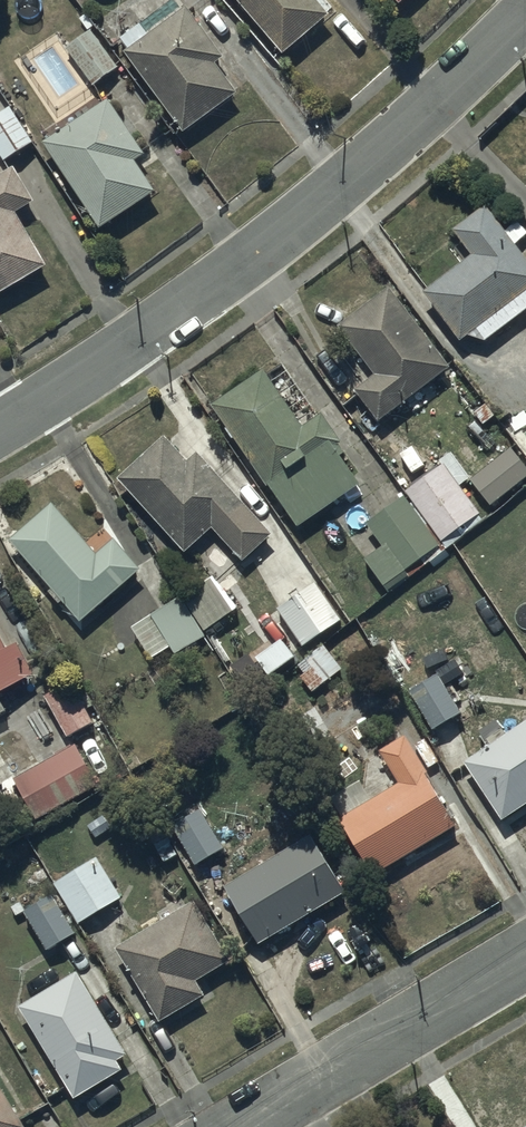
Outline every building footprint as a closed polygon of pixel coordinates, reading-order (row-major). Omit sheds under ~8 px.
[(282,63),(331,22),(312,0),(229,0),(282,63)] [(402,12),(415,0),(391,0),(402,12)] [(130,55),(125,58),(184,140),(240,100),(218,70),(226,65),(188,13),(149,41),(141,29),(122,43),(130,55)] [(95,90),(119,73),(91,35),(67,53),(95,90)] [(110,106),(44,149),(102,237),(158,200),(137,169),(146,162),(110,106)] [(0,118),(0,171),(34,148),(10,112),(0,118)] [(48,273),(16,221),(36,208),(15,174),(0,183),(0,303),(48,273)] [(485,213),(452,238),(471,262),(423,299),(460,348),(475,337),(484,349),(525,317),(525,267),(485,213)] [(450,374),(389,296),(338,334),(375,382),(355,397),(380,429),(450,374)] [(266,376),(213,412),(298,535),(361,492),(341,462),(345,459),(341,453),(342,452),(322,422),(305,433),(266,376)] [(166,443),(119,486),(186,559),(213,534),(244,568),(273,541),(198,460),(189,468),(166,443)] [(525,484),(525,474),(510,455),(471,486),(491,512),(525,484)] [(405,501),(440,548),(478,519),(442,472),(405,501)] [(440,548),(405,501),(367,531),(384,553),(365,568),(386,594),(442,551),(440,548)] [(55,512),(11,548),(80,631),(143,579),(116,546),(97,562),(55,512)] [(218,585),(185,605),(206,639),(229,625),(228,623),(238,617),(218,585)] [(342,626),(315,588),(279,615),(306,652),(342,626)] [(177,660),(205,643),(182,605),(135,634),(153,664),(172,652),(177,660)] [(33,677),(16,646),(4,652),(0,644),(0,696),(33,677)] [(313,698),(342,673),(326,654),(297,679),(313,698)] [(460,712),(437,675),(408,693),(432,730),(460,712)] [(69,743),(94,729),(71,689),(46,702),(69,743)] [(466,771),(505,828),(525,814),(525,730),(466,771)] [(344,824),(340,827),(374,884),(458,833),(405,746),(381,760),(400,792),(373,807),(362,788),(333,806),(344,824)] [(36,828),(98,792),(73,749),(54,760),(55,762),(13,788),(36,828)] [(223,851),(198,811),(171,828),(196,868),(223,851)] [(259,952),(346,900),(313,845),(226,897),(259,952)] [(80,930),(122,904),(98,864),(55,891),(80,930)] [(77,940),(54,902),(26,919),(49,957),(77,940)] [(231,968),(195,908),(117,955),(162,1029),(206,1002),(198,988),(231,968)] [(78,979),(20,1015),(76,1106),(123,1078),(118,1069),(129,1063),(78,979)] [(0,1092),(0,1126),(21,1126),(0,1092)] [(512,1126),(525,1126),(525,1119),(512,1126)]
